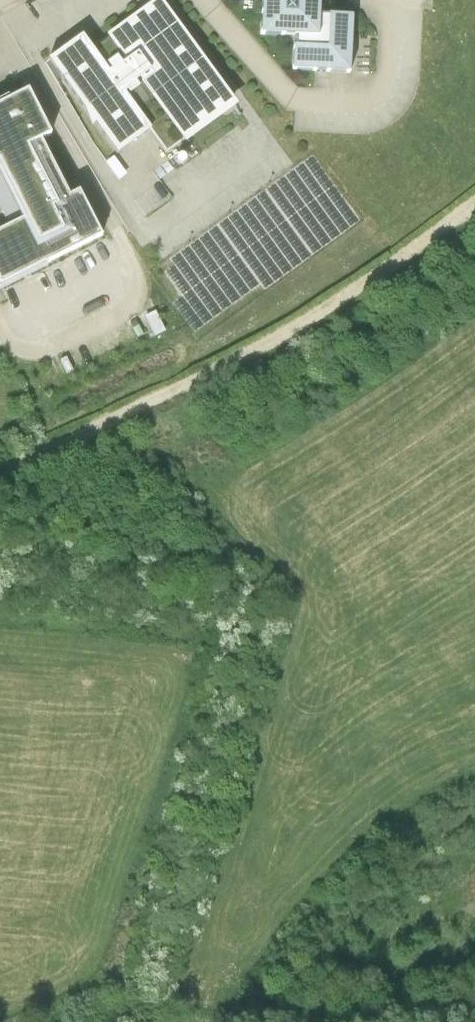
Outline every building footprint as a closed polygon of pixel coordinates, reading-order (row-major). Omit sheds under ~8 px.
[(320,0),(228,0),(262,2),(261,35),(295,37),(293,70),(349,73),(352,17),(319,16),(320,0)] [(85,40),(51,64),(119,159),(152,135),(167,157),(233,110),(160,7),(105,46),(119,66),(108,73),(85,40)] [(2,293),(107,241),(81,190),(70,195),(43,141),(54,136),(31,90),(0,105),(0,289),(2,293)]
